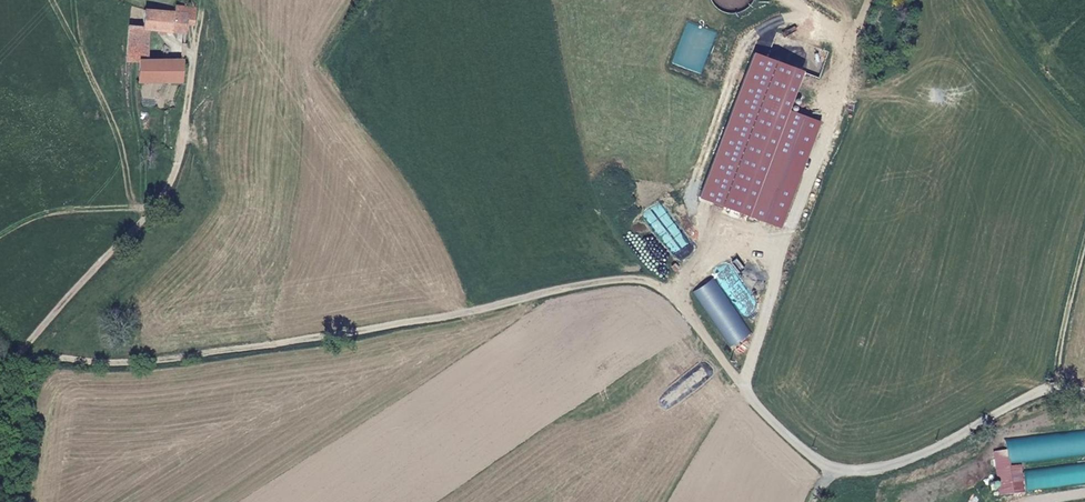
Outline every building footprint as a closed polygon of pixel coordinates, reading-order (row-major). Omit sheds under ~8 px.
[(189,30),(189,13),(181,5),(176,5),(171,11),(146,11),(145,28),(151,29),(189,30)] [(150,61),(151,29),(145,28),(130,28),(129,60),(143,61),(150,61)] [(185,81),(186,61),(150,61),(143,61),(142,81),(185,81)]
